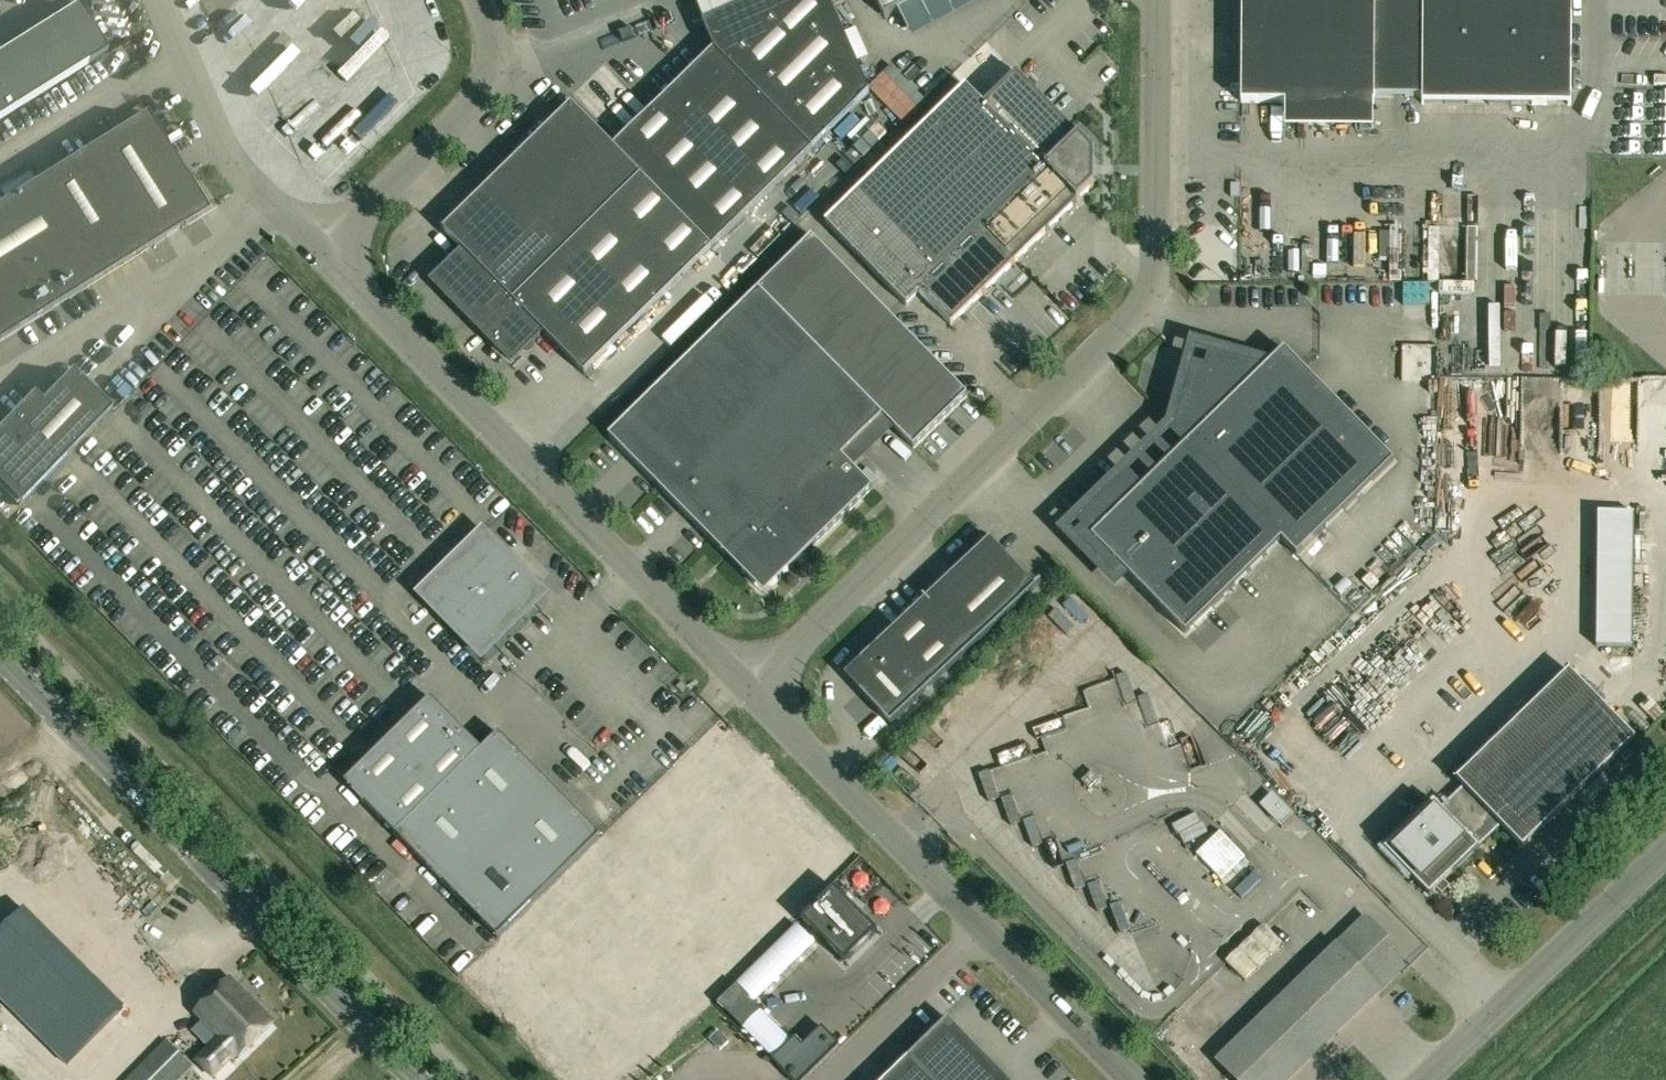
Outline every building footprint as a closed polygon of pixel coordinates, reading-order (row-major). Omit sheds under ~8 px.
[(702,23),(713,49),(614,146),(571,103),(571,104),(641,175),(712,246),(869,93),(828,0),(754,0),(704,22),(702,23)] [(704,22),(754,0),(695,0),(704,22)] [(884,18),(918,0),(874,0),(884,18)] [(1240,102),(1374,103),(1374,97),(1421,97),(1421,104),(1570,105),(1572,0),(1242,0),(1240,102)] [(79,5),(0,55),(0,120),(109,52),(79,5)] [(919,292),(950,325),(1094,184),(1094,152),(1016,71),(983,103),(966,85),(825,222),(906,305),(919,292)] [(513,301),(641,175),(571,104),(442,230),(463,251),(432,282),(472,322),(503,291),(513,301)] [(0,206),(0,341),(184,226),(185,227),(209,212),(199,196),(199,197),(192,185),(188,178),(187,179),(147,114),(0,206)] [(582,373),(712,246),(641,175),(513,301),(503,291),(472,322),(511,362),(541,331),(582,373)] [(758,289),(608,436),(724,554),(735,544),(742,552),(742,553),(741,571),(754,584),(773,584),(787,570),(787,552),(787,551),(795,544),(805,554),(872,488),(841,456),(882,416),(758,289)] [(1427,322),(1428,302),(1407,301),(1407,322),(1427,322)] [(1173,424),(1297,554),(1392,462),(1284,349),(1265,366),(1210,351),(1209,353),(1218,355),(1213,371),(1190,364),(1173,424)] [(19,503),(112,410),(72,371),(42,402),(33,394),(0,428),(0,484),(19,503)] [(1527,430),(1526,414),(1512,415),(1511,387),(1493,388),(1495,432),(1527,430)] [(1297,555),(1297,554),(1173,424),(1172,427),(1187,443),(1138,490),(1123,474),(1075,521),(1083,529),(1076,536),(1073,533),(1071,535),(1083,547),(1114,578),(1123,569),(1185,633),(1280,540),(1296,556),(1297,555)] [(1633,513),(1597,512),(1596,646),(1632,647),(1633,513)] [(532,590),(521,579),(524,576),(482,533),(420,594),(481,656),(524,613),(521,610),(532,599),(532,590)] [(890,724),(1035,588),(989,538),(860,659),(853,666),(853,684),(890,724)] [(1514,593),(1531,583),(1526,574),(1509,584),(1514,593)] [(1440,808),(1433,801),(1383,849),(1428,895),(1436,888),(1440,893),(1448,885),(1444,880),(1500,825),(1522,847),(1634,738),(1568,670),(1455,779),(1462,786),(1440,808)] [(430,698),(344,782),(497,937),(600,836),(498,733),(481,750),(430,698)] [(1291,818),(1271,796),(1258,807),(1280,830),(1291,818)] [(1182,836),(1205,826),(1196,806),(1173,816),(1182,836)] [(1219,832),(1196,854),(1221,880),(1244,857),(1219,832)] [(834,888),(801,920),(844,964),(877,932),(834,888)] [(1268,916),(1226,954),(1246,975),(1287,937),(1268,916)] [(1398,966),(1383,951),(1389,945),(1366,921),(1221,1061),(1239,1079),(1282,1079),(1401,965),(1400,964),(1398,966)] [(203,1021),(193,1030),(209,1047),(196,1060),(213,1078),(236,1055),(238,1056),(273,1022),(229,978),(195,1012),(203,1021)] [(761,1010),(754,1003),(736,984),(717,1003),(742,1028),(761,1010)] [(51,1053),(65,1068),(121,1012),(107,997),(51,1053)] [(884,1079),(1007,1079),(947,1018),(884,1079)] [(771,1061),(791,1079),(804,1079),(839,1045),(836,1042),(821,1027),(802,1046),(794,1038),(793,1039),(771,1061)] [(717,1032),(708,1041),(719,1051),(728,1043),(717,1032)] [(127,1079),(176,1079),(190,1066),(182,1058),(164,1041),(136,1071),(127,1079)]
